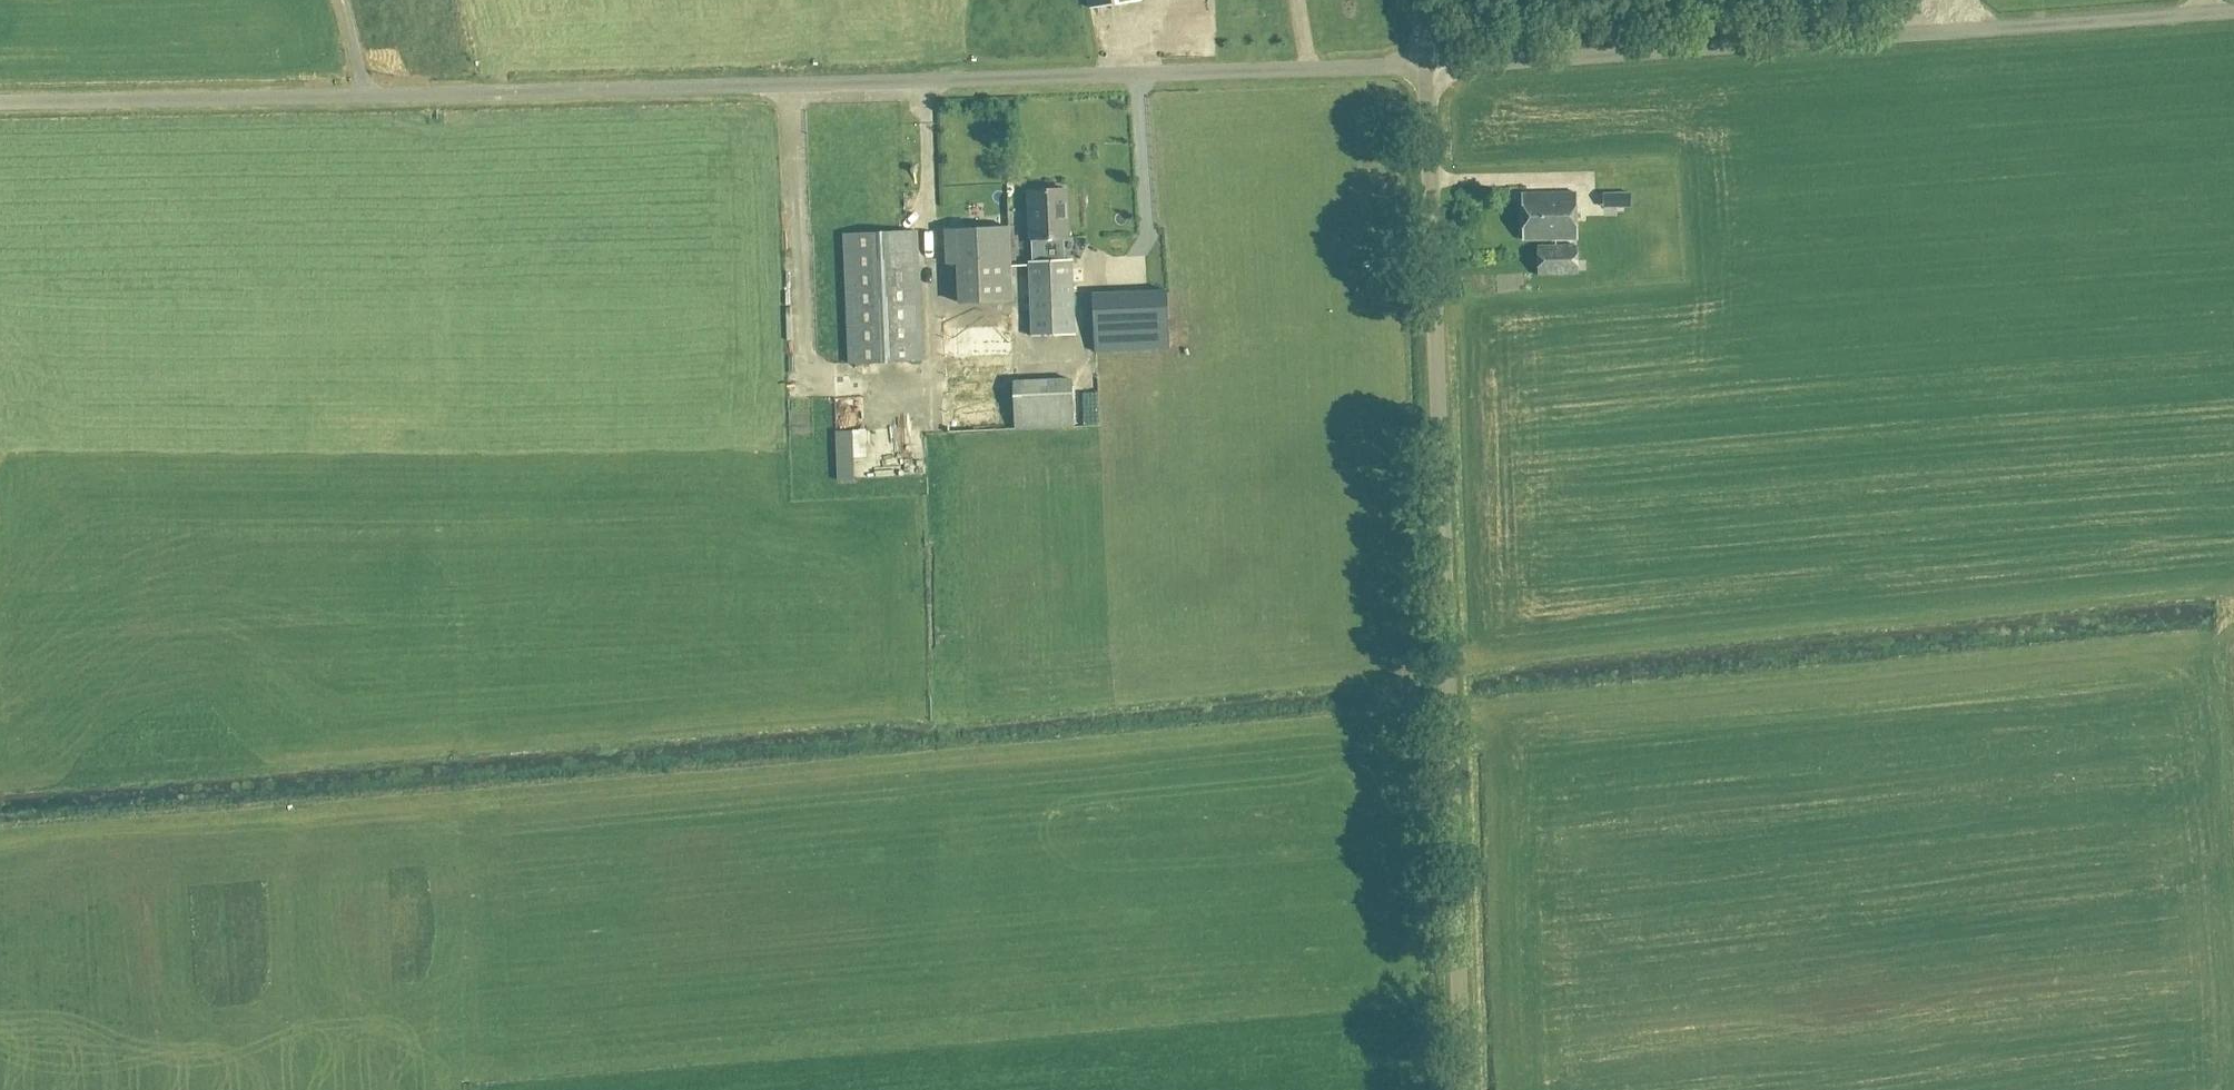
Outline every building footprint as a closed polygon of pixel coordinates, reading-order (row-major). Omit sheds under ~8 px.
[(1071,260),(1064,260),(1063,238),(1069,238),(1066,189),(1028,192),(1031,240),(1032,240),(1033,262),(1028,262),(1031,336),(1075,334),(1071,260)] [(1617,191),(1618,206),(1632,206),(1631,191),(1617,191)] [(1521,193),(1522,240),(1575,239),(1575,192),(1521,193)] [(958,303),(1012,301),(1010,263),(1008,227),(944,230),(946,264),(957,263),(958,303)] [(901,232),(843,235),(848,363),(922,360),(916,232),(901,232)] [(1537,274),(1577,275),(1576,244),(1536,244),(1537,274)] [(1093,293),(1095,351),(1167,348),(1165,290),(1093,293)] [(1009,316),(943,319),(943,328),(947,433),(1014,430),(1012,381),(1010,325),(1009,316)] [(1071,378),(1012,381),(1014,430),(1073,428),(1073,425),(1071,378)] [(847,420),(866,419),(865,402),(847,402),(847,420)] [(887,436),(886,454),(911,454),(911,436),(887,436)]
